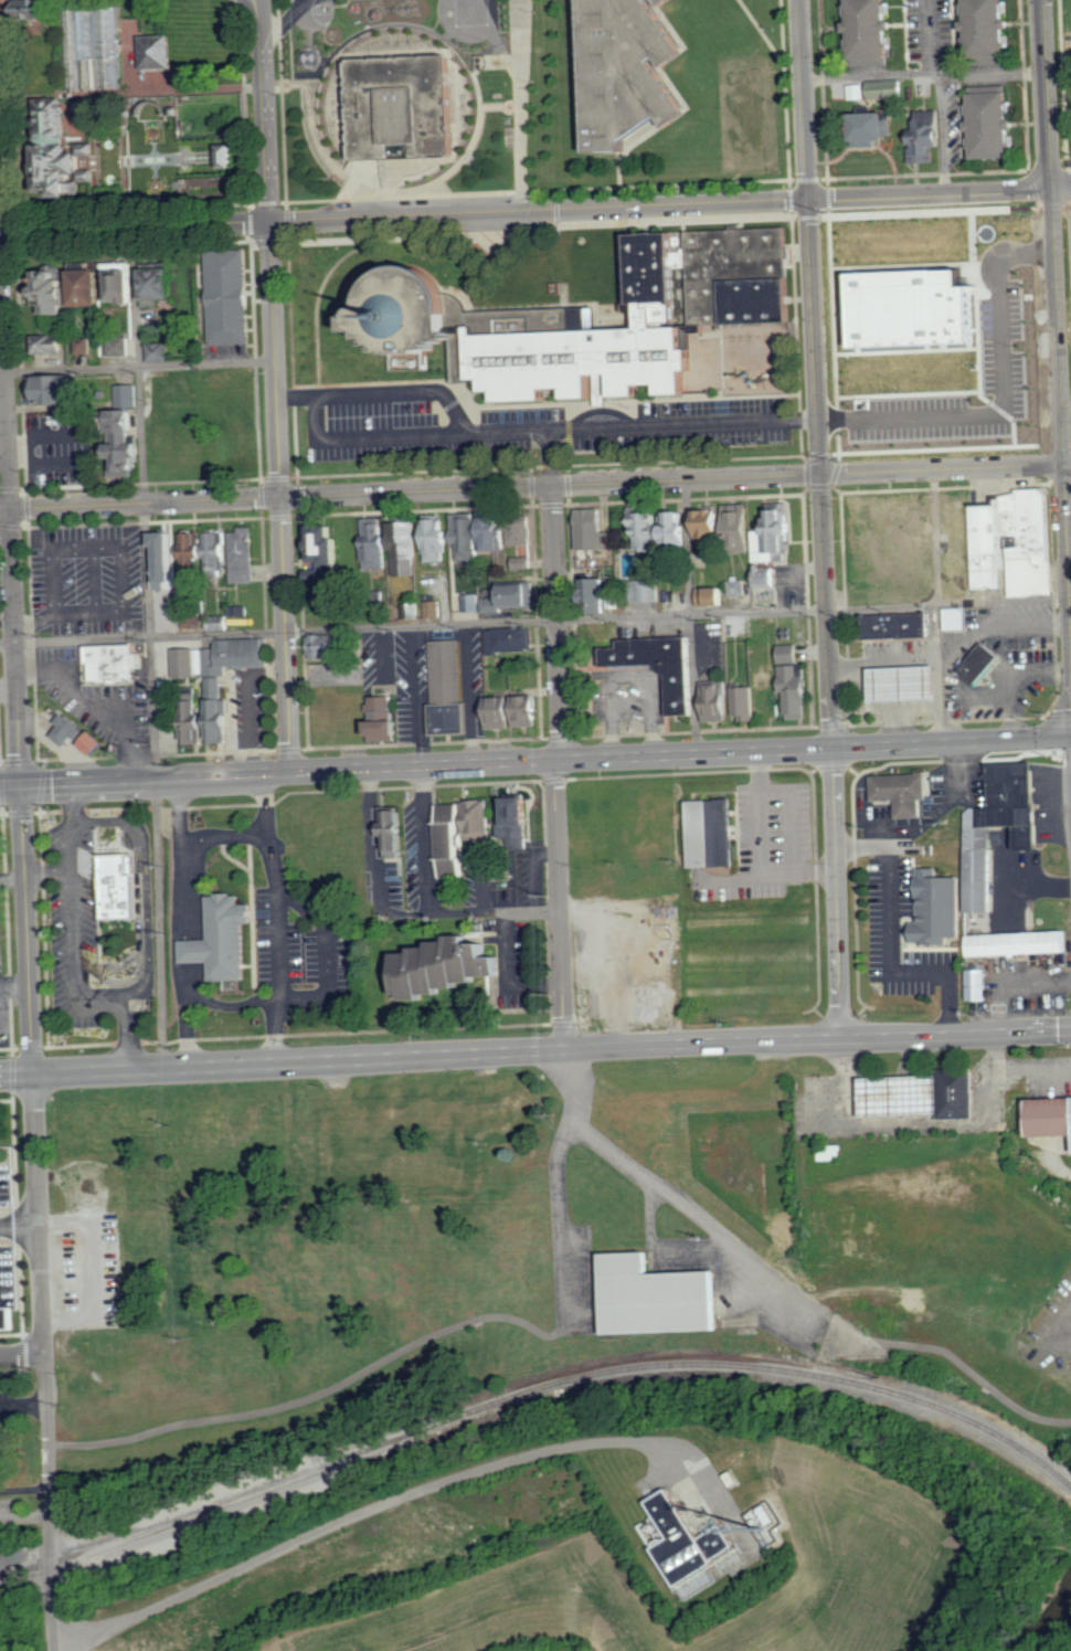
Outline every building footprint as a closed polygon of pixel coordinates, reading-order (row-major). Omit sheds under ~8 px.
[(20,18),(55,17),(55,0),(20,0),(20,18)] [(584,154),(578,0),(651,0),(649,1),(685,53),(664,67),(656,57),(651,62),(688,114),(666,128),(658,117),(625,140),(625,152),(584,154)] [(887,0),(846,0),(849,66),(890,65),(887,0)] [(1004,0),(964,0),(967,64),(1008,62),(1004,0)] [(139,67),(138,35),(168,34),(170,66),(139,67)] [(343,57),(349,159),(450,154),(446,53),(343,57)] [(865,84),(849,84),(849,99),(866,98),(865,84)] [(1008,85),(968,87),(973,159),(1011,158),(1008,85)] [(34,192),(33,147),(35,147),(34,98),(63,97),(64,142),(92,141),(93,155),(77,156),(78,162),(92,161),(92,180),(78,181),(79,192),(71,192),(71,197),(52,198),(52,191),(34,192)] [(917,162),(938,161),(936,143),(949,142),(948,121),(940,122),(939,109),(914,110),(917,162)] [(860,146),(879,145),(879,138),(892,138),(891,110),(860,111),(860,146)] [(240,143),(225,144),(226,167),(240,166),(240,143)] [(219,168),(218,146),(231,145),(232,167),(219,168)] [(466,326),(468,382),(480,381),(480,391),(494,390),(494,404),(542,402),(541,390),(564,389),(565,401),(590,400),(590,377),(594,377),(595,406),(605,405),(604,375),(609,375),(611,398),(637,396),(636,384),(657,383),(658,395),(683,394),(682,371),(690,371),(689,349),(681,349),(680,326),(675,327),(671,266),(686,265),(688,324),(786,319),(783,227),(687,232),(687,247),(681,247),(682,252),(669,253),(669,234),(627,235),(630,305),(466,311),(466,316),(466,326)] [(252,344),(248,249),(210,250),(213,345),(252,344)] [(984,343),(982,284),(971,285),(969,265),(849,271),(853,349),(984,343)] [(180,297),(179,266),(149,267),(150,298),(180,297)] [(346,332),(359,331),(360,340),(368,340),(368,347),(377,347),(378,352),(388,353),(389,370),(422,370),(422,351),(432,351),(432,345),(439,345),(442,341),(449,341),(453,382),(468,382),(466,326),(466,316),(466,311),(463,303),(455,295),(444,293),(445,305),(441,290),(432,278),(418,269),(404,266),(389,268),(377,276),(368,284),(362,294),(360,307),(352,310),(350,317),(346,317),(346,332)] [(106,304),(105,268),(77,269),(77,305),(106,304)] [(139,300),(139,268),(112,268),(112,279),(113,301),(139,300)] [(71,313),(70,269),(43,269),(43,287),(38,287),(39,313),(71,313)] [(65,352),(66,335),(44,334),(43,352),(65,352)] [(79,354),(94,354),(94,337),(78,338),(79,354)] [(111,356),(131,356),(130,337),(110,338),(111,356)] [(170,342),(149,343),(150,361),(170,361),(170,342)] [(60,411),(79,410),(78,373),(32,375),(32,404),(60,403),(60,411)] [(191,391),(190,375),(176,376),(176,392),(191,391)] [(113,476),(138,476),(138,468),(147,468),(147,441),(139,441),(139,384),(117,384),(117,438),(113,438),(113,476)] [(1052,592),(1051,560),(1049,560),(1047,494),(1040,487),(1016,488),(1016,494),(993,495),(993,504),(969,504),(973,589),(998,588),(996,536),(1003,535),(1003,548),(1006,548),(1008,595),(1038,595),(1038,592),(1052,592)] [(699,509),(703,550),(720,549),(719,535),(731,534),(731,535),(747,534),(747,535),(756,534),(753,504),(699,509)] [(582,550),(614,549),(613,531),(606,532),(605,507),(581,508),(582,550)] [(756,561),(792,560),(791,533),(798,533),(798,519),(792,520),(791,508),(771,508),(771,529),(755,530),(756,561)] [(426,562),(448,561),(447,544),(462,543),(462,559),(481,559),(481,551),(507,551),(506,514),(491,515),(491,510),(480,510),(480,514),(452,515),(452,516),(425,517),(426,562)] [(637,547),(661,547),(660,551),(684,552),(684,546),(691,546),(691,512),(659,512),(659,511),(631,510),(630,529),(637,529),(637,547)] [(510,518),(510,544),(535,544),(534,518),(510,518)] [(418,521),(393,522),(394,576),(419,575),(418,521)] [(232,532),(234,582),(257,582),(255,526),(241,526),(241,531),(232,532)] [(318,575),(339,575),(339,564),(342,564),(342,545),(336,545),(336,534),(340,534),(339,526),(312,526),(312,562),(318,562),(318,575)] [(229,531),(209,531),(210,567),(230,567),(229,531)] [(203,532),(186,532),(187,545),(183,545),(184,583),(204,583),(203,532)] [(177,536),(157,536),(158,556),(162,556),(162,587),(166,587),(166,583),(178,582),(177,536)] [(609,578),(587,578),(588,602),(610,601),(609,578)] [(747,594),(746,578),(729,578),(730,595),(747,594)] [(661,579),(640,580),(640,602),(661,601),(661,579)] [(483,613),(503,612),(503,607),(536,605),(535,583),(500,584),(500,598),(482,598),(483,613)] [(698,588),(699,606),(728,604),(727,587),(698,588)] [(479,594),(464,594),(464,612),(479,612),(479,594)] [(945,632),(945,610),(969,608),(969,631),(945,632)] [(860,613),(925,610),(926,635),(900,637),(902,667),(935,666),(936,699),(871,702),(869,668),(895,667),(893,638),(861,639),(860,613)] [(204,628),(204,612),(184,613),(184,628),(204,628)] [(489,653),(534,652),(533,627),(488,627),(489,653)] [(343,657),(342,633),(310,635),(311,659),(343,657)] [(229,741),(226,668),(272,667),(271,636),(215,638),(216,646),(174,648),(176,678),(183,678),(185,742),(202,742),(201,727),(210,727),(210,742),(229,741)] [(690,715),(687,636),(616,639),(617,648),(601,649),(602,667),(655,665),(666,676),(668,716),(690,715)] [(436,734),(471,733),(470,703),(465,703),(462,639),(433,640),(436,734)] [(975,687),(955,669),(979,642),(999,658),(975,687)] [(780,661),(801,660),(801,644),(780,644),(780,661)] [(86,648),(131,646),(131,654),(139,653),(139,668),(131,668),(131,680),(94,682),(87,682),(86,648)] [(790,691),(790,718),(812,718),(812,664),(784,665),(784,691),(790,691)] [(734,700),(729,700),(728,681),(704,681),(705,721),(734,720),(734,700)] [(757,686),(737,687),(738,719),(758,718),(757,686)] [(516,728),(516,726),(543,726),(542,695),(489,697),(489,729),(516,728)] [(377,719),(396,719),(396,696),(372,696),(372,712),(376,712),(377,719)] [(70,748),(87,729),(68,712),(58,722),(63,726),(56,735),(70,748)] [(406,738),(405,720),(376,721),(376,739),(406,738)] [(108,743),(95,731),(83,744),(97,756),(108,743)] [(988,909),(987,824),(1014,824),(1015,848),(1035,848),(1032,762),(985,763),(986,806),(972,806),(965,812),(967,909),(988,909)] [(924,796),(924,773),(869,775),(870,801),(893,801),(893,819),(920,818),(919,797),(924,796)] [(514,797),(514,825),(536,824),(536,796),(514,797)] [(524,825),(523,798),(433,802),(436,875),(460,874),(459,840),(477,839),(477,847),(489,847),(488,812),(503,812),(503,826),(524,825)] [(732,866),(730,800),(685,802),(688,868),(732,866)] [(400,854),(397,811),(378,811),(380,855),(400,854)] [(136,914),(134,851),(99,854),(102,917),(136,914)] [(914,869),(943,868),(943,877),(957,877),(958,935),(946,935),(946,943),(909,943),(909,923),(915,923),(914,869)] [(251,921),(250,901),(238,901),(238,893),(206,895),(208,939),(179,940),(179,961),(208,960),(208,978),(243,977),(242,922),(251,921)] [(966,935),(1063,931),(1064,951),(967,955),(966,935)] [(498,973),(497,954),(484,955),(483,940),(465,941),(465,933),(444,934),(444,939),(427,940),(427,944),(411,945),(411,950),(392,951),(393,993),(401,993),(401,998),(420,997),(420,992),(437,992),(437,985),(454,985),(454,980),(471,980),(471,974),(498,973)] [(984,998),(984,969),(966,969),(966,998),(984,998)] [(979,1119),(979,1070),(945,1070),(945,1109),(929,1109),(929,1097),(918,1097),(918,1099),(904,1099),(904,1091),(899,1091),(899,1080),(867,1080),(867,1116),(946,1116),(946,1119),(979,1119)] [(1025,1096),(1070,1094),(1070,1134),(1026,1135),(1025,1096)] [(597,1251),(601,1334),(714,1330),(712,1268),(647,1270),(646,1249),(597,1251)] [(11,1327),(0,1328),(0,1306),(10,1305),(11,1327)] [(644,1500),(667,1485),(699,1534),(721,1521),(735,1544),(712,1559),(714,1563),(676,1587),(650,1547),(667,1536),(644,1500)]
